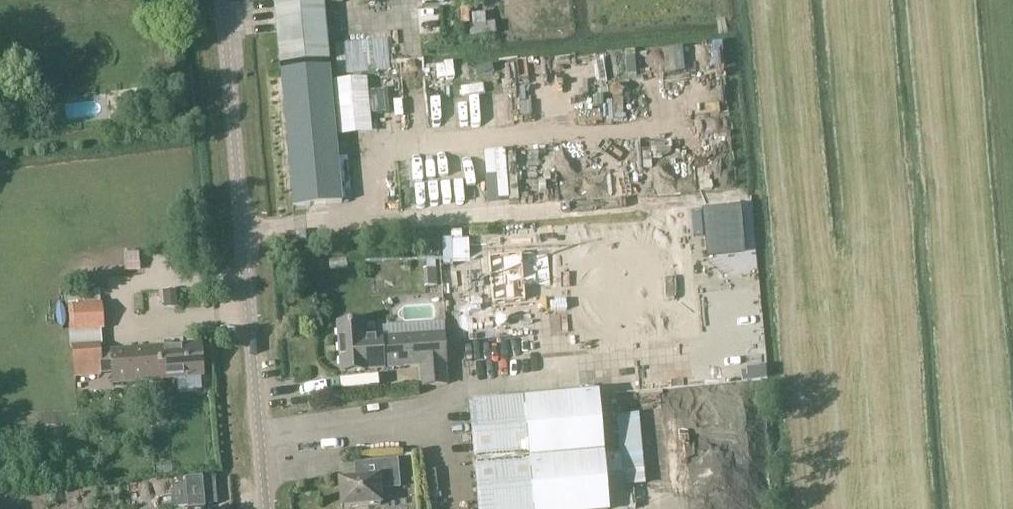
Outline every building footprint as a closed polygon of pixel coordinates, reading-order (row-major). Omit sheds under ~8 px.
[(282,64),(330,60),(324,0),(275,0),(282,64)] [(470,24),(468,8),(460,9),(462,25),(470,24)] [(495,23),(468,26),(470,38),(497,34),(495,23)] [(331,68),(283,73),(296,206),(343,202),(336,130),(332,80),(331,68)] [(738,208),(702,212),(706,259),(742,256),(738,208)] [(298,240),(307,239),(306,231),(297,232),(298,240)] [(125,270),(142,270),(141,251),(124,252),(125,270)] [(424,286),(437,286),(436,268),(423,269),(424,286)] [(166,308),(180,306),(178,287),(164,289),(166,308)] [(74,306),(68,306),(73,363),(101,361),(98,326),(104,326),(102,302),(74,306)] [(360,324),(340,325),(344,372),(376,370),(376,368),(417,365),(419,386),(445,384),(445,376),(443,334),(361,340),(360,324)] [(113,361),(101,362),(102,374),(114,373),(115,382),(183,377),(202,375),(199,343),(194,344),(183,344),(112,350),(113,361)] [(472,405),(481,508),(627,508),(622,453),(603,454),(598,395),(472,405)] [(364,479),(339,481),(342,508),(382,505),(379,478),(399,477),(398,460),(362,463),(364,479)] [(427,492),(438,491),(436,469),(425,470),(427,492)] [(176,508),(221,505),(219,479),(174,482),(176,508)]
